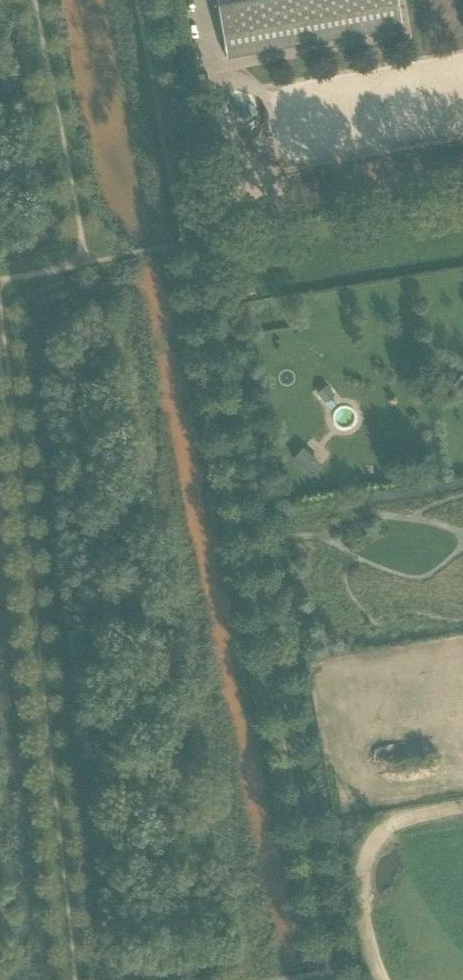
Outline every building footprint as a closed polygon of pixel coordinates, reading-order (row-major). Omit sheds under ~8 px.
[(227,57),(401,26),(397,0),(216,0),(227,57)] [(255,88),(241,94),(234,78),(221,83),(234,115),(261,104),(255,88)]
